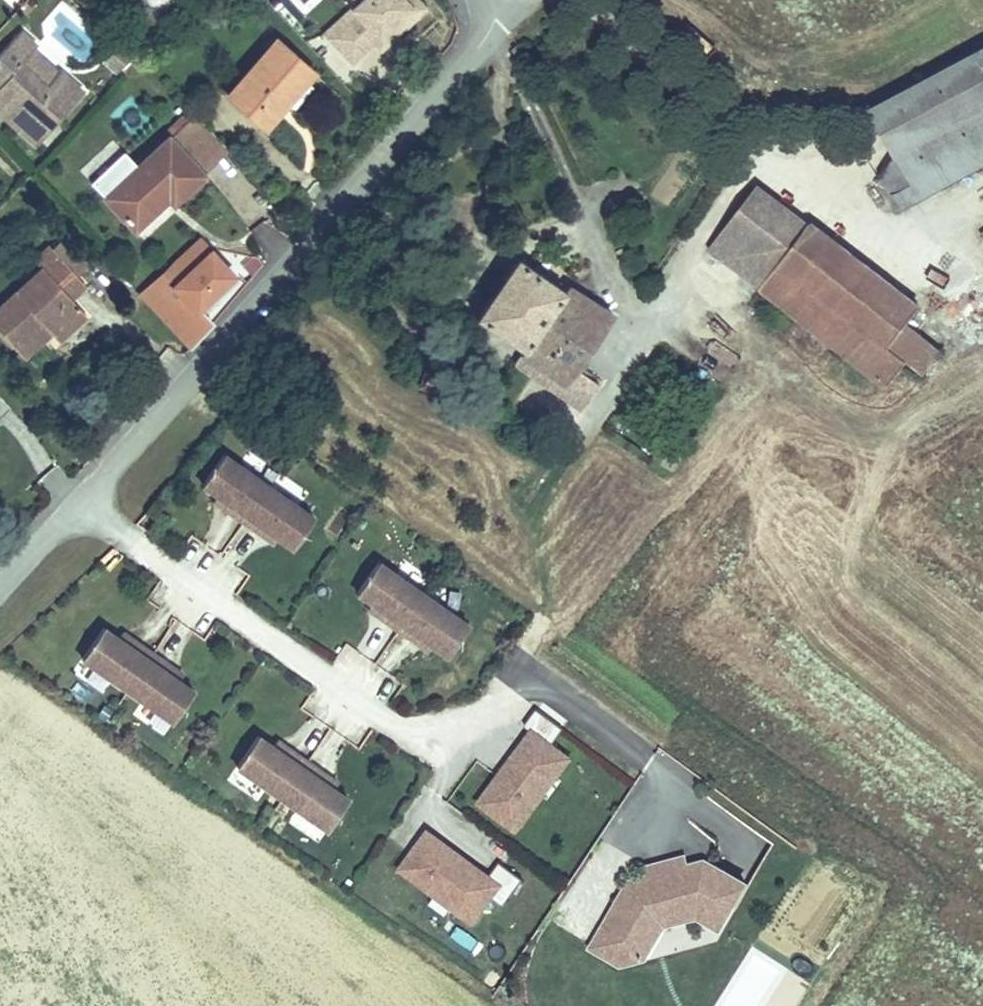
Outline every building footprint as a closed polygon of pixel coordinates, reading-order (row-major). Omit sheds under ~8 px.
[(458,21),(427,52),(400,24),(368,55),(372,59),(396,33),(419,56),(427,63),(471,21),(450,0),(438,0),(458,21)] [(400,24),(427,52),(458,21),(438,0),(377,0),(400,24)] [(0,13),(0,44),(15,26),(0,13)] [(396,33),(372,59),(395,82),(419,56),(396,33)] [(896,202),(982,157),(982,49),(875,107),(899,152),(883,176),(896,202)] [(65,170),(116,115),(91,92),(88,95),(62,72),(67,67),(49,52),(7,96),(24,112),(18,118),(47,144),(42,149),(65,170)] [(324,72),(274,126),(312,161),(329,142),(322,136),(355,101),(324,72)] [(13,123),(42,149),(47,144),(18,118),(13,123)] [(8,174),(0,166),(0,182),(8,174)] [(182,201),(147,234),(179,266),(209,238),(212,242),(248,209),(213,172),(182,201)] [(136,219),(147,234),(182,201),(170,188),(136,219)] [(809,227),(761,190),(721,242),(768,281),(809,227)] [(813,222),(809,227),(768,281),(761,290),(871,375),(873,371),(910,323),(911,323),(923,307),(813,222)] [(744,268),(723,252),(715,262),(737,278),(744,268)] [(527,352),(524,358),(573,391),(620,320),(571,287),(567,293),(519,261),(480,321),(527,352)] [(74,295),(22,346),(47,371),(73,347),(93,368),(123,339),(110,326),(98,314),(112,301),(123,291),(97,264),(86,274),(84,272),(67,288),(74,295)] [(947,352),(910,323),(873,371),(894,387),(912,363),(929,376),(947,352)] [(573,391),(524,358),(518,367),(568,399),(573,391)] [(3,495),(30,466),(0,438),(0,493),(3,495)] [(317,516),(228,452),(207,483),(237,505),(233,511),(246,521),(260,531),(265,524),(281,536),(295,546),(317,516)] [(237,505),(221,493),(216,499),(233,511),(237,505)] [(276,542),(281,536),(265,524),(260,531),(276,542)] [(473,627),(384,563),(362,593),(376,603),(392,614),(388,621),(415,640),(420,634),(436,646),(451,657),(473,627)] [(392,614),(376,603),(372,609),(388,621),(392,614)] [(105,623),(84,654),(173,718),(195,687),(180,677),(163,665),(168,659),(141,639),(136,646),(120,634),(105,623)] [(141,639),(124,628),(120,634),(136,646),(141,639)] [(431,652),(436,646),(420,634),(415,640),(431,652)] [(180,677),(184,671),(168,659),(163,665),(180,677)] [(551,740),(561,724),(534,707),(473,802),(519,831),(570,751),(551,740)] [(276,746),(261,735),(239,765),(328,829),(350,799),(336,789),(319,777),(324,770),(296,751),(292,757),(276,746)] [(296,751),(280,740),(276,746),(292,757),(296,751)] [(336,789),(340,782),(324,770),(319,777),(336,789)] [(497,859),(489,870),(425,823),(393,866),(471,922),(491,894),(501,902),(520,875),(497,859)] [(688,884),(684,869),(685,869),(683,860),(647,869),(649,878),(651,878),(655,892),(688,884)] [(630,883),(590,948),(605,957),(616,954),(618,965),(642,959),(637,938),(648,918),(659,916),(662,926),(695,918),(717,930),(743,888),(704,864),(685,869),(684,869),(688,884),(655,892),(651,878),(649,878),(630,883)] [(637,938),(642,959),(662,926),(659,916),(648,918),(637,938)]
